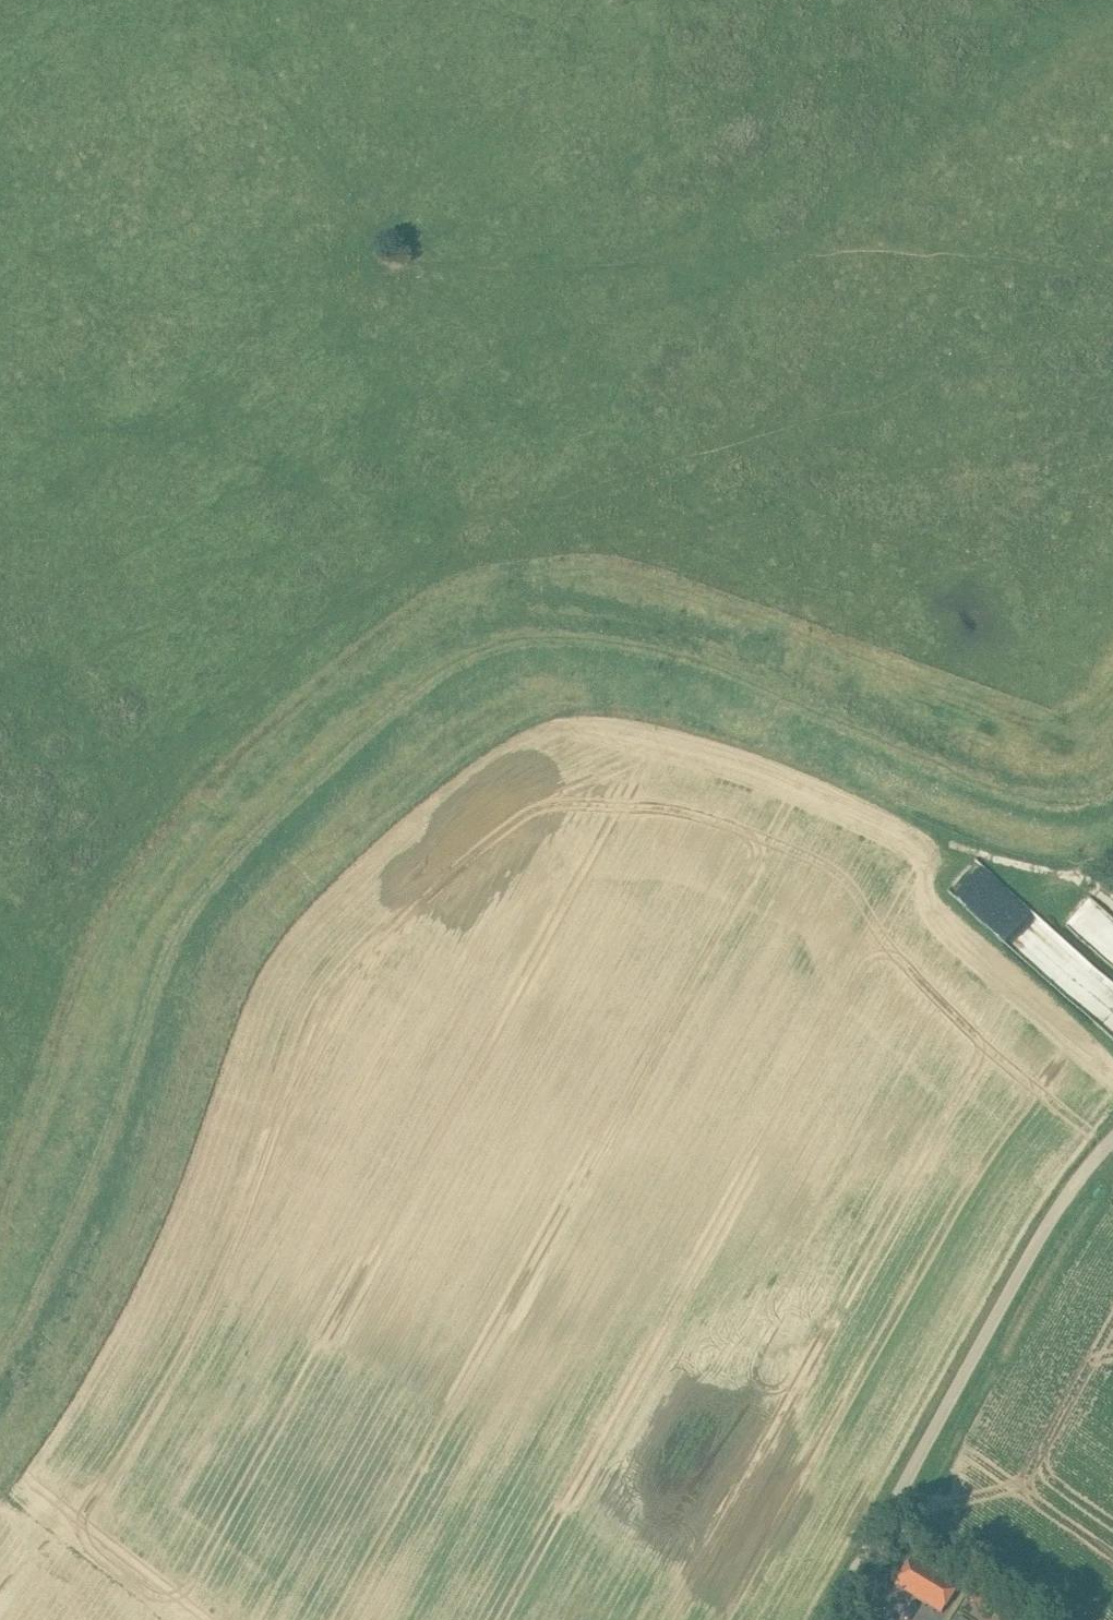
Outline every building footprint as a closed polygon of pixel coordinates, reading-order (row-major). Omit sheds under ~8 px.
[(974,864),(950,894),(1014,945),(1023,934),(1045,952),(1061,932),(974,864)] [(1091,899),(1073,919),(1112,957),(1112,920),(1091,899)] [(1108,993),(1108,992),(1096,991),(1095,1027),(1112,1027),(1112,993),(1108,993)] [(956,1590),(910,1561),(895,1585),(942,1613),(956,1590)] [(975,1584),(966,1598),(978,1605),(987,1590),(975,1584)]
